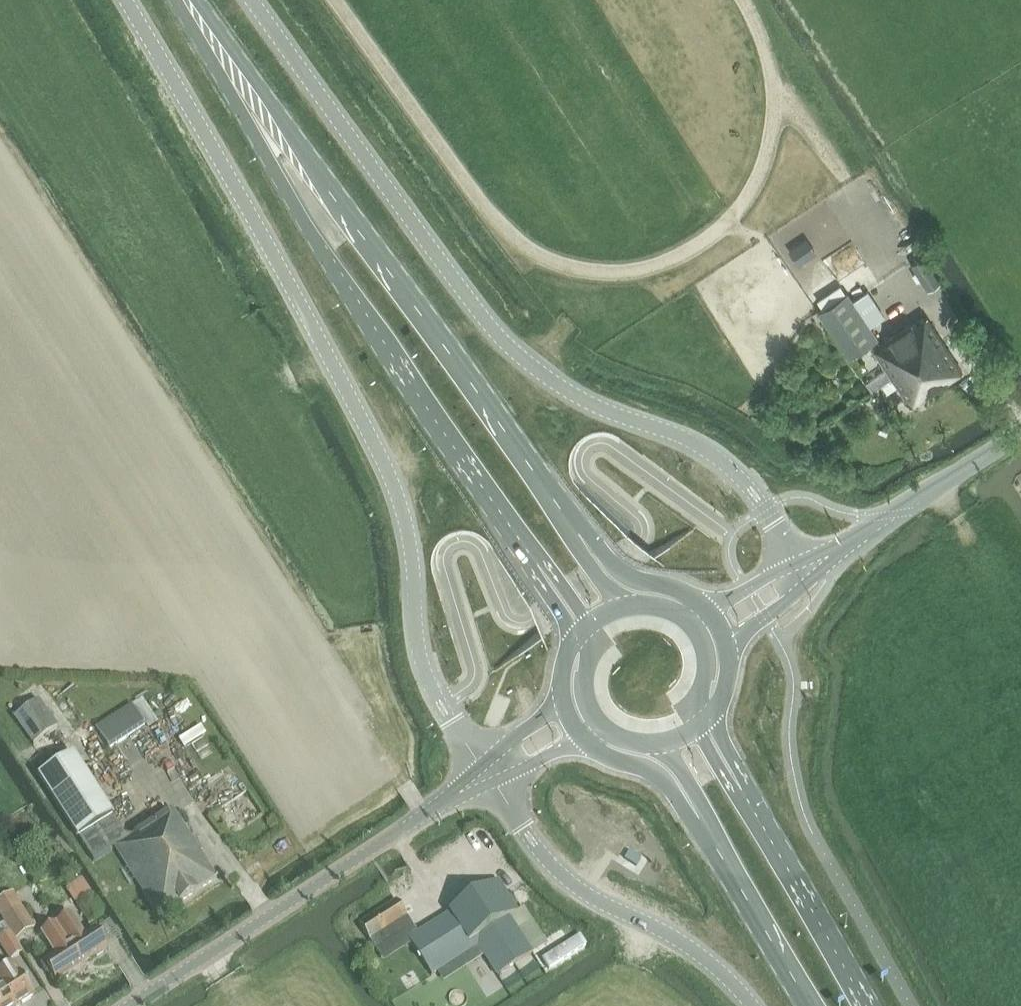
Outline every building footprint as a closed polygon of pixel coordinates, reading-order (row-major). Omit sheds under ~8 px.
[(847,238),(821,258),(836,279),(862,259),(847,238)] [(806,239),(790,251),(799,262),(815,251),(806,239)] [(922,257),(912,264),(928,289),(939,282),(922,257)] [(841,285),(817,300),(823,309),(847,293),(842,285),(841,285)] [(867,290),(851,300),(869,327),(885,317),(867,290)] [(848,359),(877,340),(869,327),(851,300),(847,293),(823,309),(818,312),(848,359)] [(962,372),(927,318),(914,326),(912,324),(874,349),(911,405),(962,372)] [(882,384),(893,377),(887,368),(866,382),(871,391),(882,384)] [(58,729),(40,703),(15,720),(34,747),(58,729)] [(146,726),(133,706),(96,729),(109,750),(146,726)] [(175,737),(181,747),(205,734),(200,724),(175,737)] [(39,778),(94,863),(116,849),(159,917),(216,880),(172,812),(128,841),(74,755),(39,778)] [(410,941),(428,969),(433,977),(480,947),(499,978),(534,956),(510,918),(519,912),(500,883),(451,914),(451,915),(410,941)] [(0,901),(0,915),(16,941),(36,929),(14,893),(0,901)] [(103,914),(92,896),(78,905),(89,923),(103,914)] [(411,925),(395,901),(359,925),(375,949),(411,925)] [(55,984),(108,950),(96,931),(84,939),(70,917),(42,935),(56,957),(42,965),(55,984)] [(11,934),(0,941),(0,943),(11,960),(22,953),(11,934)] [(0,965),(0,983),(15,1005),(19,1005),(34,996),(20,974),(14,965),(4,971),(0,965)] [(0,983),(0,1005),(15,1005),(0,983)]
